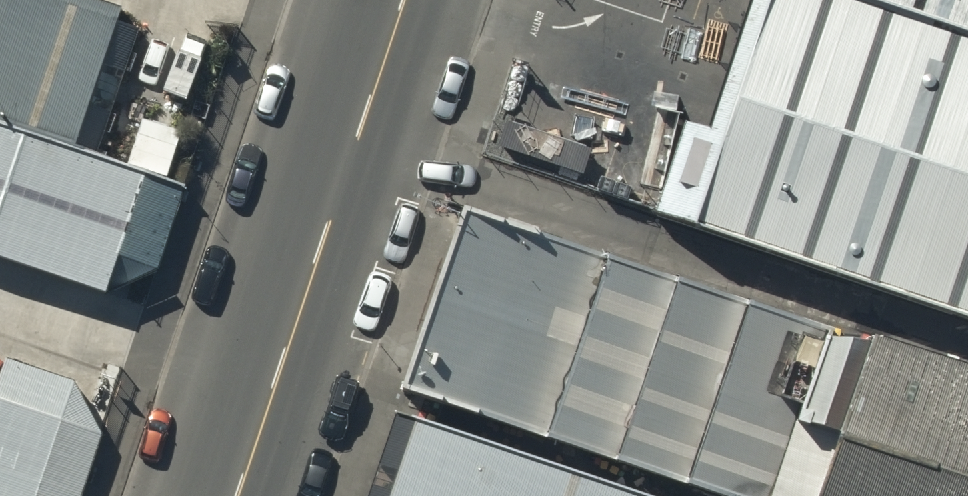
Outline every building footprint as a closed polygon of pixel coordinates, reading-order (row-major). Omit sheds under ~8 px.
[(87,155),(130,23),(59,0),(0,0),(0,125),(87,155)] [(694,230),(967,321),(967,42),(838,0),(773,0),(694,230)] [(967,42),(967,0),(839,0),(967,42)] [(87,155),(0,125),(0,256),(109,294),(121,260),(156,272),(185,189),(87,155)] [(481,208),(410,411),(657,495),(820,495),(873,343),(481,208)] [(878,329),(820,495),(967,495),(967,360),(878,329)] [(100,438),(65,426),(80,384),(11,360),(0,394),(0,495),(80,495),(100,438)] [(382,495),(657,495),(411,411),(382,495)]
